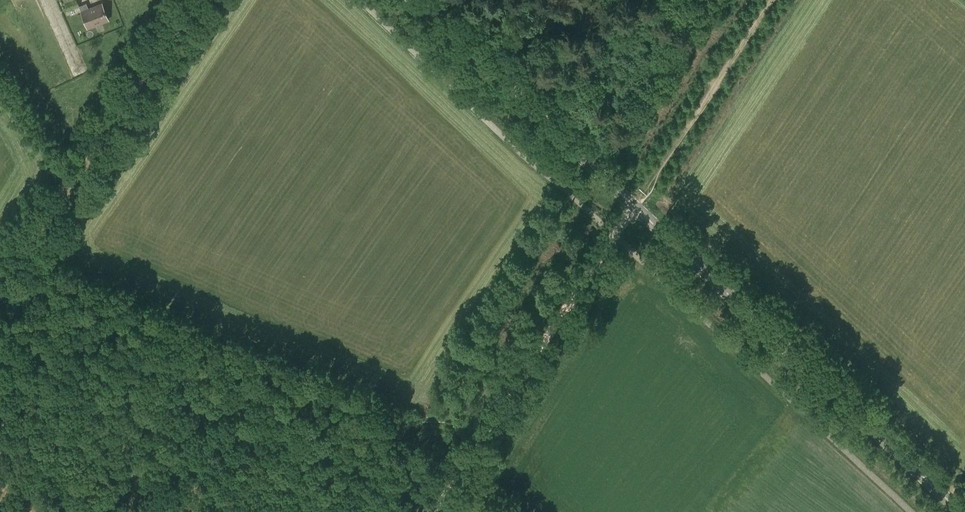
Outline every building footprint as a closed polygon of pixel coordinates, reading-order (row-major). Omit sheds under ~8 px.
[(68,11),(79,7),(88,28),(109,20),(102,4),(89,9),(87,3),(79,6),(77,0),(64,0),(68,11)]
